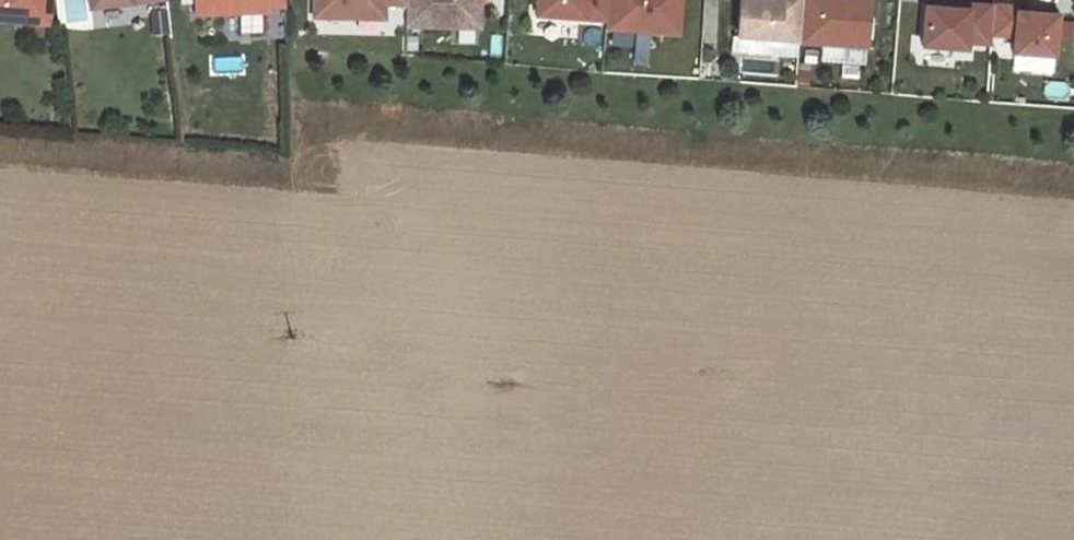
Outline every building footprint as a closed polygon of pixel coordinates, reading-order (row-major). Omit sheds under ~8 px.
[(49,27),(51,0),(0,0),(0,23),(49,27)] [(285,6),(285,0),(194,0),(195,14),(267,11),(267,7),(285,6)] [(407,0),(314,0),(314,18),(385,19),(385,4),(406,5),(407,0)] [(480,0),(407,0),(406,5),(406,26),(479,27),(480,0)] [(608,0),(536,0),(535,15),(606,20),(608,0)] [(606,20),(606,28),(614,29),(634,30),(678,33),(680,0),(608,0),(606,20)] [(802,0),(784,0),(783,1),(771,1),(763,0),(739,0),(737,37),(755,38),(775,39),(799,41),(802,0)] [(872,1),(865,0),(802,0),(799,41),(823,43),(842,45),(869,47),(872,1)] [(990,35),(993,7),(968,5),(968,11),(949,9),(925,8),(922,47),(966,50),(966,43),(990,45),(990,35)] [(1054,57),(1057,16),(1017,13),(1017,7),(993,7),(990,35),(1014,37),(1013,54),(1054,57)] [(286,22),(285,12),(277,13),(278,23),(286,22)] [(632,44),(634,30),(614,29),(613,43),(632,44)] [(415,51),(416,36),(406,36),(405,50),(415,51)] [(774,55),(775,39),(755,38),(754,53),(774,55)] [(841,66),(842,45),(823,43),(821,64),(841,66)] [(1053,73),(1054,57),(1013,54),(1012,70),(1053,73)] [(808,88),(809,71),(798,70),(797,87),(808,88)]
